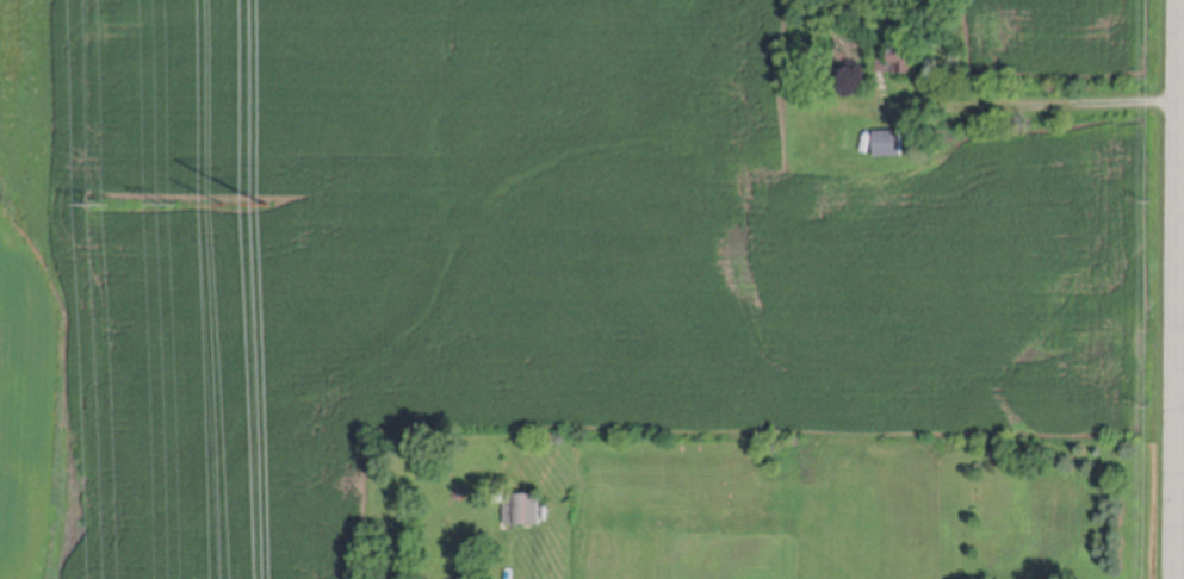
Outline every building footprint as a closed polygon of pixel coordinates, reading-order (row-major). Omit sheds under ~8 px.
[(876,76),(876,57),(894,56),(893,51),(900,51),(900,44),(915,44),(915,56),(919,56),(919,70),(915,70),(915,80),(894,80),(894,71),(893,71),(893,76),(876,76)] [(810,61),(850,61),(850,74),(810,74),(810,61)] [(876,160),(875,135),(903,133),(903,158),(876,160)] [(507,485),(543,485),(543,518),(507,518),(507,485)] [(495,486),(507,486),(507,497),(495,497),(495,486)]
